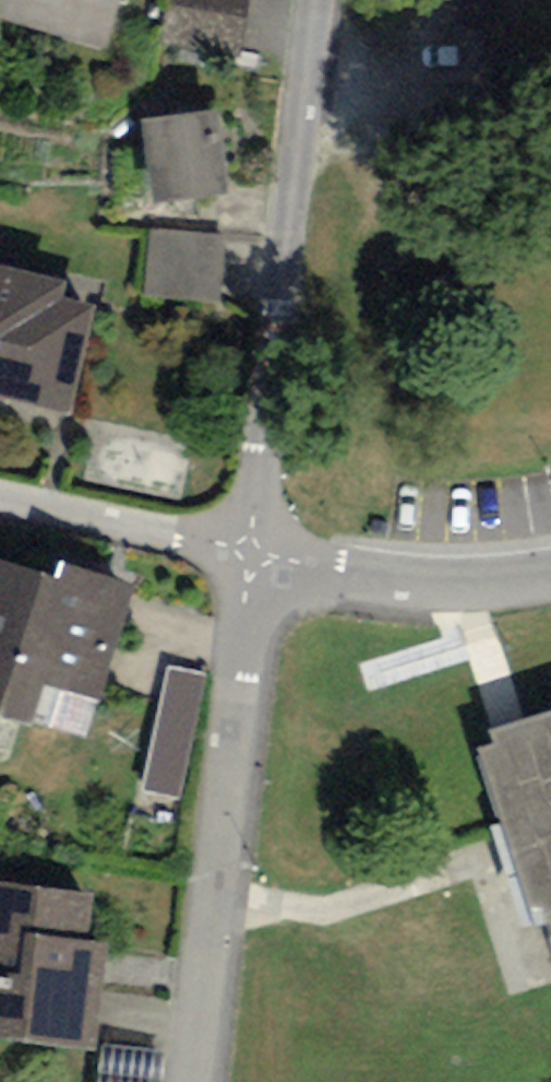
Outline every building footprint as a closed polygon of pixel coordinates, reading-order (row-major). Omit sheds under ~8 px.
[(106,51),(122,0),(0,0),(0,20),(106,51)] [(218,109),(142,118),(151,202),(227,192),(218,109)] [(229,237),(150,228),(142,296),(221,306),(229,237)] [(0,264),(0,398),(70,414),(96,304),(61,296),(65,279),(0,264)] [(61,561),(55,576),(0,558),(0,715),(30,724),(44,683),(103,696),(132,585),(61,561)] [(207,674),(168,666),(141,789),(179,797),(207,674)] [(510,832),(550,818),(550,711),(492,730),(496,744),(483,749),(510,832)] [(510,832),(534,908),(545,905),(550,924),(550,818),(510,832)] [(0,883),(0,1040),(92,1052),(107,943),(84,940),(90,894),(0,883)] [(103,1045),(99,1081),(161,1081),(165,1053),(103,1045)]
